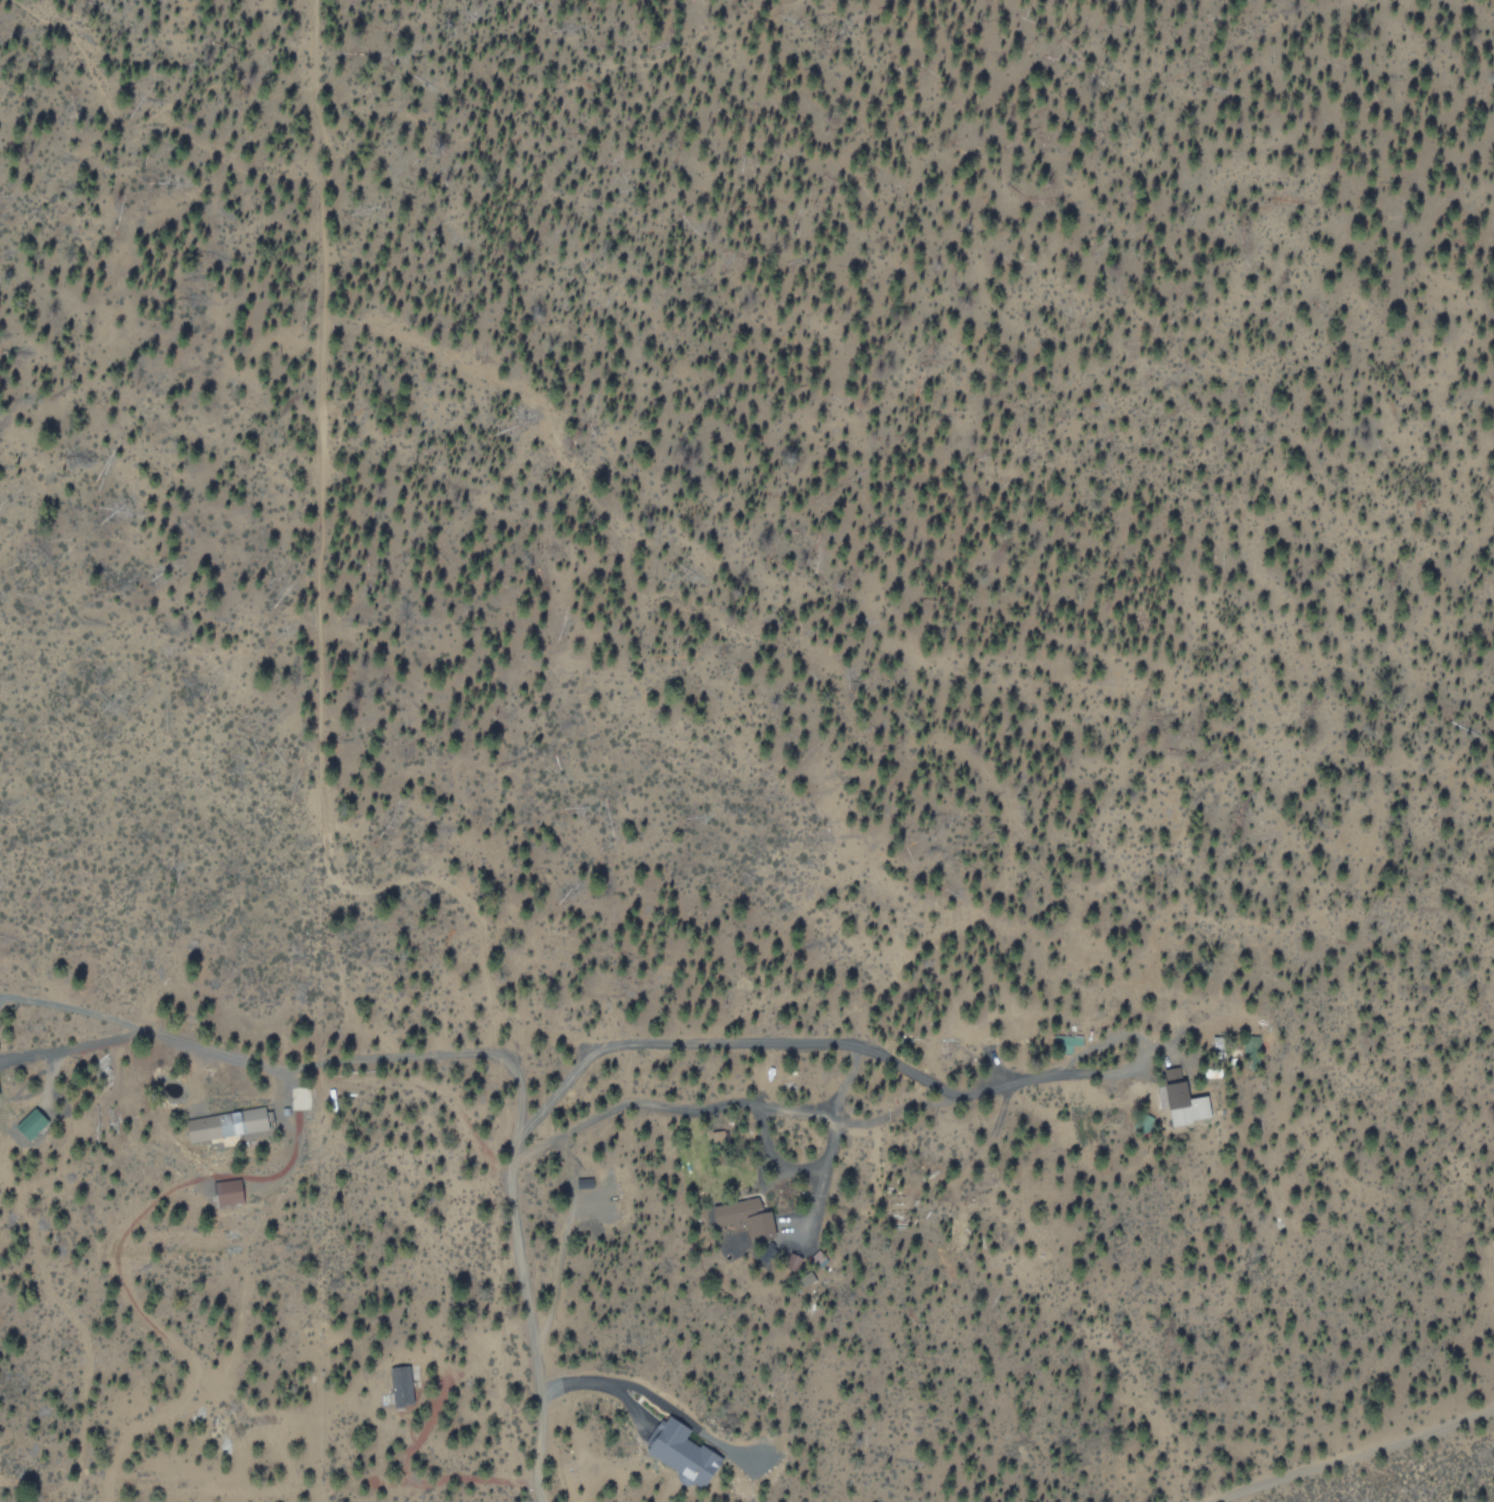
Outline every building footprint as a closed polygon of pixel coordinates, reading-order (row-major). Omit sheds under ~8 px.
[(1212,1118),(1208,1095),(1190,1098),(1187,1080),(1181,1081),(1179,1066),(1163,1069),(1172,1124),(1212,1118)] [(14,1126),(29,1141),(49,1122),(34,1106),(14,1126)] [(189,1142),(268,1130),(264,1107),(186,1119),(189,1142)] [(213,1182),(217,1206),(244,1201),(239,1177),(213,1182)] [(745,1216),(763,1212),(759,1196),(712,1207),(716,1227),(732,1223),(733,1228),(747,1225),(745,1216)] [(777,1237),(770,1212),(745,1218),(752,1243),(777,1237)] [(388,1368),(393,1407),(414,1404),(408,1365),(388,1368)] [(723,1460),(686,1437),(691,1429),(666,1413),(644,1450),(682,1473),(679,1478),(703,1492),(723,1460)]
